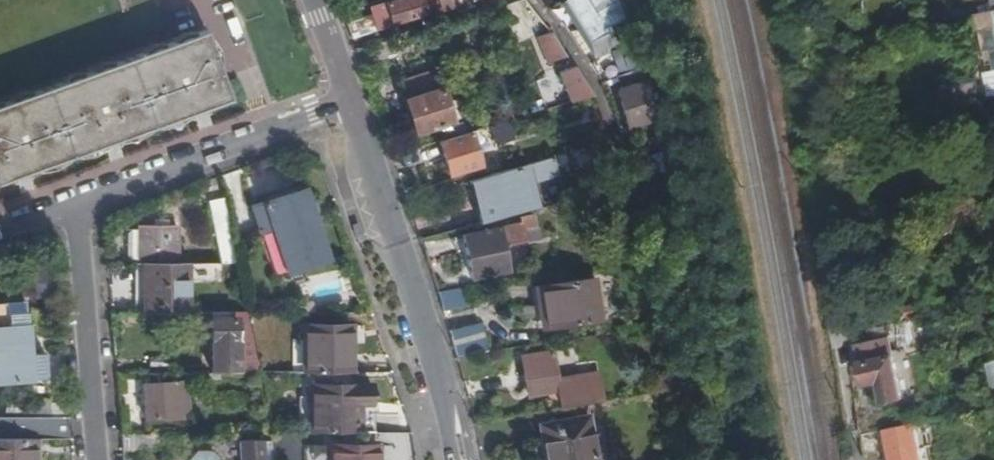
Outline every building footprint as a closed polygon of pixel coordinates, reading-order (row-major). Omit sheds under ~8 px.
[(368,34),(443,12),(440,3),(423,9),(421,4),(431,1),(430,0),(402,0),(385,5),(388,15),(364,22),(368,34)] [(584,0),(570,0),(561,6),(589,48),(608,36),(584,0)] [(978,17),(984,52),(989,51),(993,71),(983,73),(987,98),(993,97),(993,13),(978,17)] [(200,34),(0,106),(0,183),(224,102),(200,34)] [(551,68),(569,61),(551,35),(538,39),(542,47),(539,49),(551,68)] [(605,82),(630,71),(622,54),(597,66),(605,82)] [(594,96),(575,68),(560,74),(570,104),(594,96)] [(435,71),(400,82),(414,132),(450,122),(435,71)] [(646,86),(618,94),(627,126),(654,119),(646,86)] [(508,122),(490,127),(495,145),(513,140),(508,122)] [(469,133),(440,142),(450,175),(479,167),(469,133)] [(487,223),(537,210),(531,184),(559,176),(553,159),(475,182),(487,223)] [(276,192),(274,172),(249,176),(251,195),(276,192)] [(302,191),(252,208),(261,233),(272,229),(288,273),(325,260),(302,191)] [(235,264),(223,203),(208,206),(221,263),(235,264)] [(521,225),(464,237),(472,278),(507,271),(502,245),(538,238),(533,215),(520,217),(521,225)] [(136,227),(136,264),(142,264),(175,264),(174,227),(136,227)] [(844,276),(857,273),(855,262),(837,266),(840,277),(844,276)] [(142,314),(187,313),(187,282),(187,264),(175,264),(142,264),(142,314)] [(214,264),(187,264),(187,282),(214,282),(214,264)] [(859,278),(845,281),(848,293),(861,290),(859,278)] [(536,289),(541,327),(599,318),(593,279),(536,289)] [(468,306),(466,288),(438,293),(442,308),(468,306)] [(45,379),(43,354),(29,355),(24,314),(5,316),(4,303),(0,304),(0,383),(45,379)] [(209,341),(209,372),(258,373),(245,314),(237,314),(237,319),(211,318),(211,341),(209,341)] [(304,325),(304,341),(305,373),(351,373),(351,357),(351,325),(304,325)] [(456,357),(486,352),(479,326),(449,332),(456,357)] [(888,338),(857,343),(856,343),(865,386),(879,383),(884,403),(901,399),(888,338)] [(305,373),(304,341),(288,341),(289,373),(305,373)] [(556,391),(559,409),(602,403),(598,375),(554,381),(550,354),(521,359),(527,395),(556,391)] [(176,383),(142,385),(144,418),(178,416),(178,412),(187,407),(186,391),(177,387),(176,383)] [(311,434),(371,433),(371,387),(310,387),(311,404),(311,434)] [(26,404),(26,418),(47,418),(47,404),(26,404)] [(311,434),(311,404),(298,404),(298,433),(311,434)] [(0,418),(0,439),(32,439),(70,439),(68,418),(47,418),(26,418),(0,418)] [(545,459),(594,459),(587,419),(539,428),(545,459)] [(883,432),(888,459),(912,459),(907,427),(883,432)] [(157,450),(157,434),(119,434),(121,450),(157,450)] [(940,455),(941,455),(952,453),(948,438),(937,440),(940,455)] [(32,439),(0,439),(0,459),(32,459),(32,439)] [(239,459),(262,459),(261,443),(238,444),(239,459)] [(330,459),(375,459),(375,445),(330,444),(330,459)] [(187,454),(187,459),(217,459),(216,450),(187,454)]
